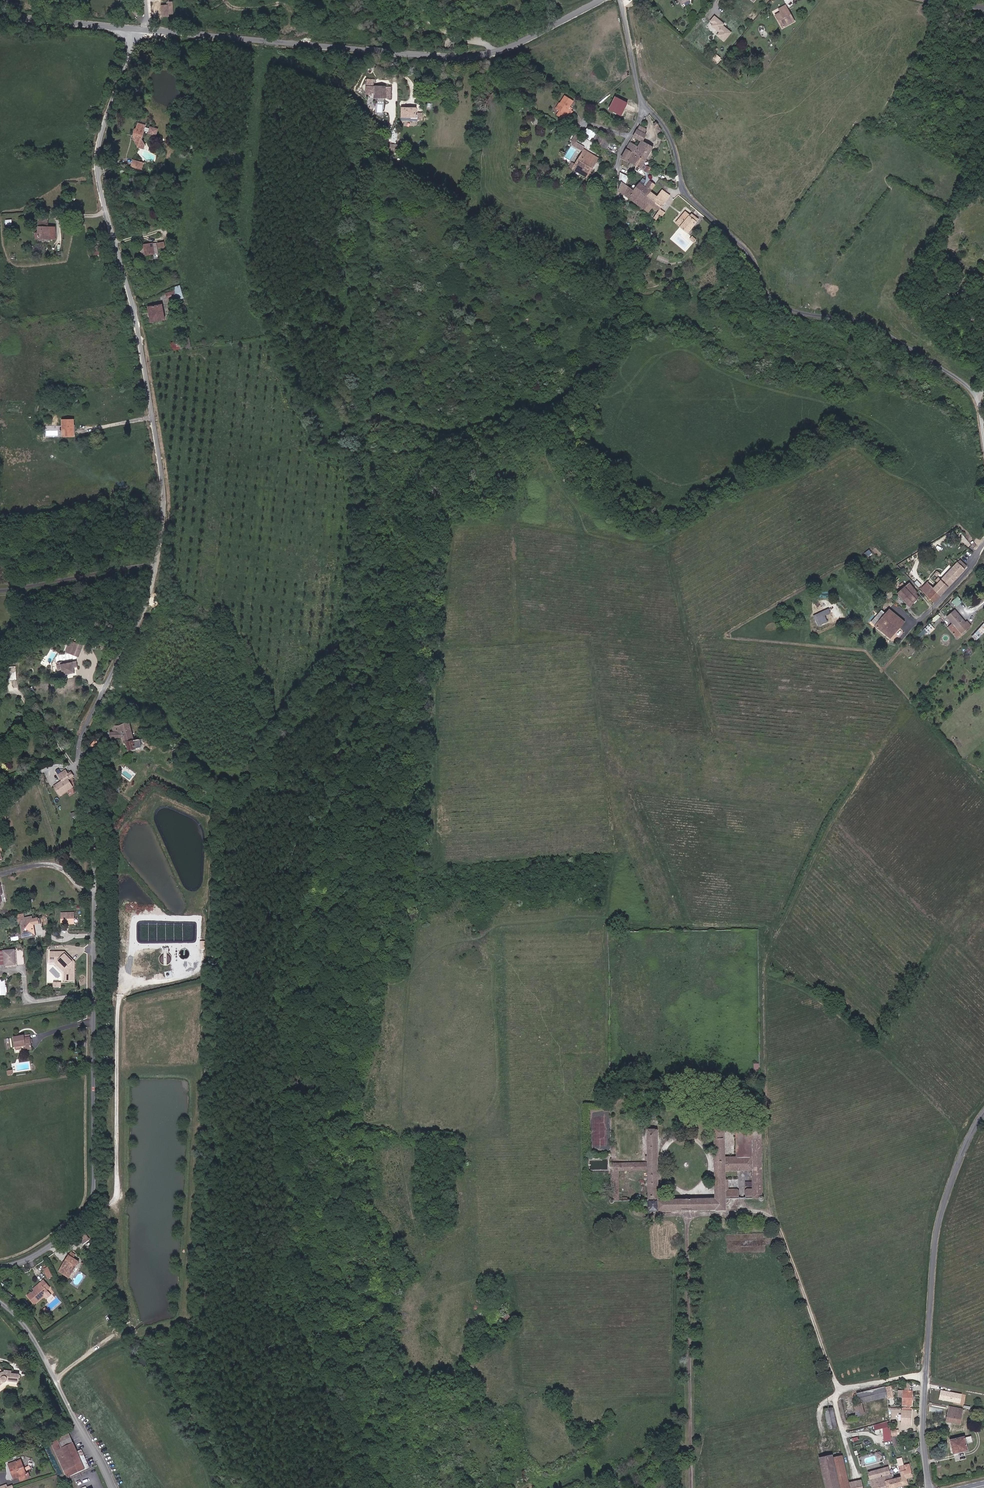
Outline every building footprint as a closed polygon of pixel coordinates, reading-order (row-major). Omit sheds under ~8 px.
[(169,4),(162,4),(163,16),(171,16),(171,13),(174,13),(173,0),(169,1),(169,4)] [(780,13),(787,9),(785,5),(778,9),(780,13)] [(782,28),(794,21),(787,9),(780,13),(778,14),(782,22),(779,23),(782,28)] [(443,21),(445,13),(435,10),(433,16),(436,19),(443,21)] [(709,23),(720,30),(717,35),(726,41),(734,30),(713,16),(709,23)] [(391,98),(391,87),(375,87),(375,80),(366,79),(365,88),(365,95),(374,95),(374,98),(391,98)] [(571,110),(569,108),(570,106),(573,101),(565,96),(557,109),(559,111),(564,113),(561,118),(567,121),(573,111),(571,110)] [(416,114),(416,108),(402,107),(402,120),(417,120),(417,114),(416,114)] [(141,120),(135,135),(139,145),(147,142),(144,135),(148,123),(141,120)] [(646,160),(653,147),(643,141),(646,134),(645,133),(647,129),(639,125),(638,129),(637,129),(633,136),(641,141),(638,146),(630,142),(627,148),(631,151),(637,154),(646,160)] [(157,135),(159,128),(150,126),(148,133),(157,135)] [(595,133),(588,128),(585,132),(592,137),(595,133)] [(580,135),(577,133),(572,141),(573,145),(582,150),(585,146),(577,142),(580,135)] [(585,146),(589,149),(591,145),(594,147),(596,144),(580,135),(577,142),(585,146)] [(599,146),(605,137),(601,135),(598,140),(596,143),(596,144),(599,146)] [(608,148),(612,141),(605,137),(599,146),(607,150),(608,148)] [(621,158),(626,160),(631,151),(627,148),(621,158)] [(587,177),(599,158),(585,150),(578,161),(577,161),(575,164),(574,166),(571,164),(569,167),(587,177)] [(630,162),(632,164),(637,154),(631,151),(626,160),(630,162)] [(644,164),(646,160),(637,154),(632,164),(641,169),(644,164)] [(145,160),(135,157),(132,165),(142,168),(145,160)] [(629,176),(620,172),(619,180),(622,182),(626,185),(629,176)] [(645,199),(651,192),(655,185),(649,181),(645,186),(640,182),(633,190),(645,199)] [(652,208),(653,206),(645,199),(633,190),(626,185),(622,182),(618,190),(649,213),(652,208)] [(670,196),(662,190),(657,196),(665,202),(670,196)] [(661,208),(665,202),(657,196),(651,192),(645,199),(653,206),(659,211),(658,212),(657,214),(659,215),(663,210),(661,208)] [(687,233),(699,219),(692,213),(690,215),(686,211),(681,217),(685,221),(680,227),(687,233)] [(676,223),(680,227),(685,221),(681,217),(676,223)] [(48,223),(48,219),(39,219),(39,239),(56,239),(56,226),(48,226),(48,223)] [(91,232),(94,257),(103,256),(99,231),(91,232)] [(654,239),(646,235),(644,239),(651,243),(654,239)] [(143,244),(145,255),(160,253),(159,247),(168,247),(167,241),(143,244)] [(165,294),(168,300),(174,298),(172,291),(165,294)] [(151,324),(164,322),(162,309),(152,312),(153,318),(150,319),(151,324)] [(166,353),(185,350),(184,343),(165,345),(166,353)] [(74,419),(62,420),(62,438),(75,437),(74,419)] [(934,602),(965,569),(965,568),(966,567),(959,560),(933,588),(927,582),(920,589),(934,602)] [(919,598),(916,594),(918,593),(909,583),(905,586),(903,584),(900,586),(902,588),(897,593),(909,606),(919,598)] [(957,606),(962,601),(958,596),(952,601),(957,606)] [(827,621),(825,616),(831,613),(829,609),(814,615),(818,626),(827,621)] [(890,638),(905,622),(889,609),(885,613),(881,610),(871,622),(890,638)] [(969,627),(965,623),(959,615),(955,610),(947,616),(952,623),(948,627),(957,637),(969,627)] [(930,633),(934,629),(929,624),(925,629),(930,633)] [(79,657),(84,643),(76,641),(75,643),(70,641),(66,653),(79,657)] [(61,676),(75,673),(74,668),(73,663),(55,666),(56,672),(60,671),(61,676)] [(17,667),(6,667),(6,679),(16,679),(17,667)] [(106,727),(109,736),(110,736),(120,734),(121,740),(122,743),(122,746),(128,745),(129,750),(142,748),(141,740),(135,741),(134,737),(134,734),(133,726),(135,726),(134,721),(127,722),(106,727)] [(110,738),(107,743),(121,740),(120,734),(110,736),(110,738)] [(46,748),(51,756),(57,753),(52,745),(46,748)] [(184,782),(187,775),(175,769),(172,776),(184,782)] [(69,774),(66,771),(59,775),(63,781),(55,787),(61,796),(73,787),(68,780),(73,776),(71,773),(69,774)] [(75,923),(75,913),(62,913),(62,923),(75,923)] [(25,924),(20,925),(20,927),(22,935),(25,936),(25,940),(31,939),(33,938),(32,935),(35,934),(31,920),(24,922),(25,924)] [(22,935),(20,927),(19,927),(17,930),(19,936),(21,938),(22,942),(31,940),(31,939),(25,940),(25,936),(22,935)] [(47,953),(48,961),(58,961),(65,969),(65,982),(74,982),(74,978),(72,978),(72,963),(62,952),(47,953)] [(72,963),(72,978),(74,978),(75,964),(65,952),(62,952),(72,963)] [(0,958),(0,966),(1,974),(12,973),(10,957),(0,958)] [(64,982),(65,982),(65,969),(58,961),(48,961),(48,963),(56,963),(55,964),(63,972),(64,972),(64,982)] [(13,1037),(14,1047),(18,1047),(25,1046),(25,1049),(30,1049),(29,1038),(24,1038),(24,1036),(13,1037)] [(763,1196),(761,1127),(752,1127),(745,1128),(736,1128),(737,1157),(725,1157),(725,1171),(752,1171),(753,1182),(753,1186),(753,1189),(747,1189),(746,1190),(745,1191),(745,1199),(753,1199),(759,1199),(759,1200),(760,1201),(761,1201),(763,1201),(763,1200),(764,1200),(764,1198),(763,1196)] [(726,1211),(726,1203),(727,1203),(728,1203),(729,1202),(729,1200),(729,1199),(739,1199),(739,1191),(738,1190),(737,1189),(729,1189),(725,1189),(725,1179),(725,1171),(725,1157),(725,1128),(722,1128),(717,1128),(714,1128),(715,1161),(714,1161),(715,1168),(715,1199),(658,1200),(658,1162),(657,1129),(655,1129),(649,1129),(647,1129),(648,1156),(648,1161),(648,1163),(648,1170),(649,1212),(659,1212),(659,1211),(715,1210),(715,1211),(726,1211)] [(648,1170),(648,1163),(611,1163),(611,1171),(619,1171),(648,1170)] [(619,1193),(619,1171),(611,1171),(612,1193),(619,1193)] [(628,1199),(627,1197),(626,1197),(619,1197),(619,1193),(612,1193),(612,1198),(611,1198),(610,1199),(609,1200),(609,1202),(610,1203),(611,1204),(612,1204),(614,1203),(614,1202),(614,1201),(628,1201),(628,1199)] [(90,1236),(85,1230),(78,1235),(83,1241),(90,1236)] [(70,1249),(66,1256),(68,1258),(63,1266),(71,1271),(78,1258),(72,1255),(74,1252),(70,1249)] [(68,1275),(71,1271),(63,1266),(68,1258),(66,1256),(58,1269),(68,1275)] [(36,1304),(45,1296),(48,1299),(51,1296),(46,1290),(49,1287),(43,1280),(40,1283),(42,1285),(34,1292),(29,1297),(36,1304)] [(42,1285),(40,1283),(32,1290),(34,1292),(42,1285)] [(21,1376),(13,1374),(13,1371),(7,1370),(7,1372),(0,1372),(0,1384),(2,1383),(4,1384),(8,1384),(9,1382),(20,1383),(21,1376)] [(892,1396),(891,1391),(891,1389),(890,1386),(856,1393),(859,1404),(862,1403),(892,1396)] [(962,1394),(941,1390),(939,1400),(960,1404),(962,1394)] [(912,1406),(912,1391),(910,1391),(904,1391),(903,1391),(903,1397),(902,1406),(912,1406)] [(859,1404),(853,1405),(857,1418),(865,1416),(862,1403),(859,1404)] [(960,1424),(963,1409),(949,1406),(945,1422),(960,1424)] [(824,1409),(829,1432),(839,1430),(834,1407),(824,1409)] [(911,1426),(912,1408),(902,1408),(901,1426),(911,1426)] [(967,1450),(965,1444),(973,1442),(971,1436),(964,1438),(951,1441),(954,1453),(967,1450)] [(82,1467),(71,1442),(61,1446),(60,1444),(55,1446),(66,1473),(82,1467)] [(826,1487),(852,1487),(844,1456),(835,1458),(834,1454),(819,1457),(826,1487)] [(29,1473),(27,1468),(24,1469),(20,1457),(11,1461),(12,1466),(10,1467),(12,1474),(17,1472),(18,1477),(29,1473)] [(871,1487),(899,1487),(909,1486),(907,1479),(914,1477),(910,1463),(898,1466),(901,1476),(893,1478),(890,1467),(867,1472),(871,1487)]
